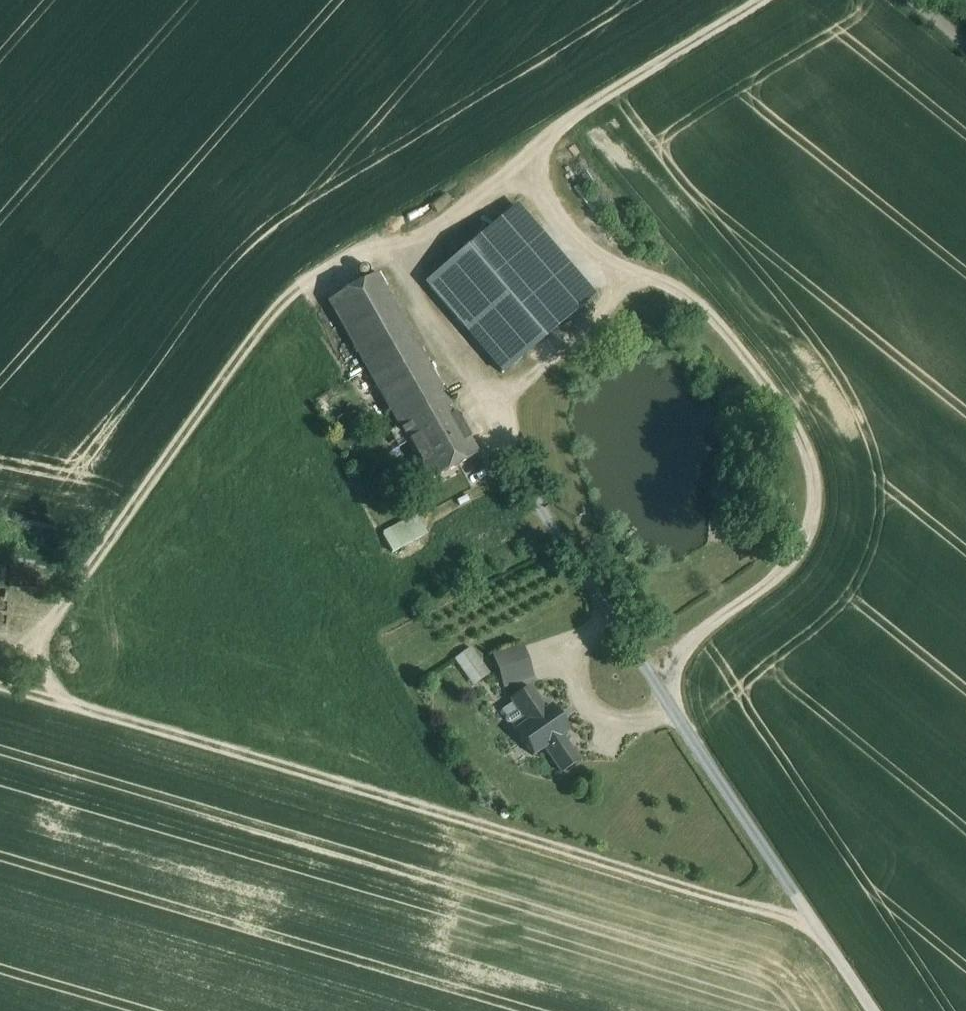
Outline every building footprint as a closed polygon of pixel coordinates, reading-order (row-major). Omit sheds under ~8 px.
[(594,294),(521,209),(497,229),(570,315),(594,294)] [(497,229),(429,288),(451,313),(450,314),(501,374),(570,315),(497,229)] [(448,401),(377,275),(328,302),(399,429),(448,401)] [(478,455),(448,401),(399,429),(429,483),(478,455)] [(415,520),(383,537),(392,553),(424,537),(415,520)] [(503,682),(528,673),(520,649),(494,656),(503,682)] [(483,670),(469,651),(457,660),(470,678),(483,670)] [(530,687),(510,701),(511,703),(526,724),(516,731),(533,757),(544,749),(561,774),(579,762),(562,737),(569,733),(551,707),(545,711),(530,687)] [(501,710),(516,731),(526,724),(511,703),(501,710)]
